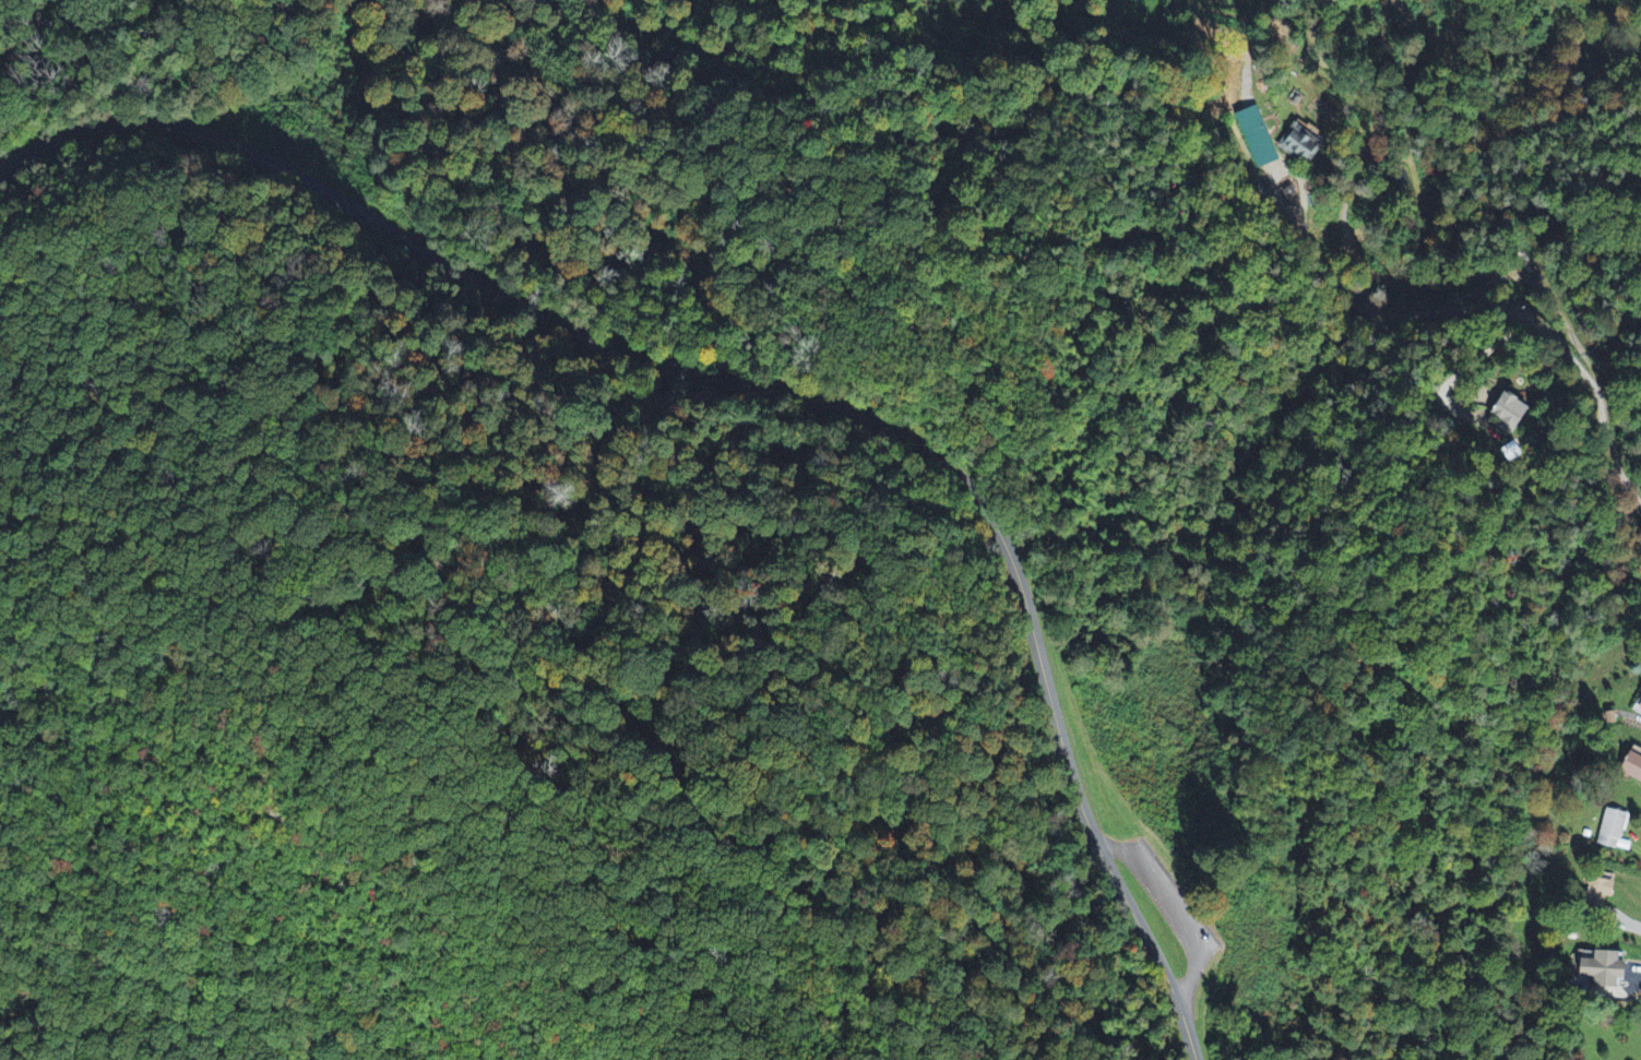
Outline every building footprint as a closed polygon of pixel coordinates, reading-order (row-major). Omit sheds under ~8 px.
[(1531,407),(1503,392),(1489,421),(1516,435),(1531,407)] [(1631,749),(1619,770),(1640,783),(1640,754),(1631,749)] [(1620,848),(1628,814),(1607,809),(1599,842),(1620,848)] [(1625,953),(1594,952),(1594,958),(1581,958),(1579,995),(1620,997),(1620,1006),(1629,1007),(1630,994),(1624,994),(1625,953)]
